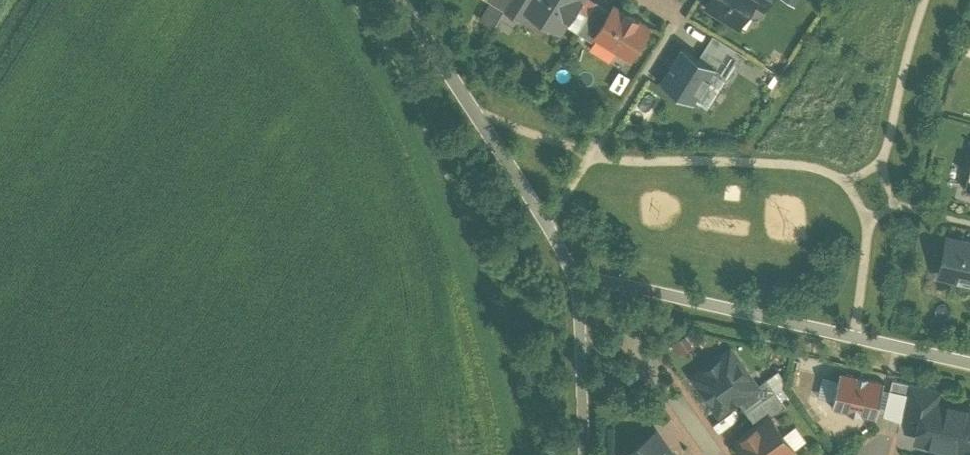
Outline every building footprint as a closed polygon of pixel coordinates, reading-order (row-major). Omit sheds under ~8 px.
[(512,0),(487,0),(504,11),(512,0)] [(504,11),(497,24),(511,32),(522,15),(531,0),(512,0),(504,11)] [(522,15),(560,38),(584,0),(531,0),(522,15)] [(704,11),(738,32),(754,5),(766,12),(773,0),(710,0),(704,11)] [(655,31),(610,4),(586,41),(628,70),(655,31)] [(660,79),(693,99),(715,64),(681,44),(660,79)] [(946,238),(937,279),(969,287),(969,244),(946,238)] [(724,353),(686,376),(713,418),(750,392),(724,353)] [(887,380),(834,369),(823,411),(877,422),(887,380)] [(917,393),(906,446),(945,454),(969,454),(969,405),(917,393)] [(770,415),(734,439),(745,454),(791,454),(795,452),(770,415)] [(615,453),(616,454),(675,454),(654,426),(615,453)]
